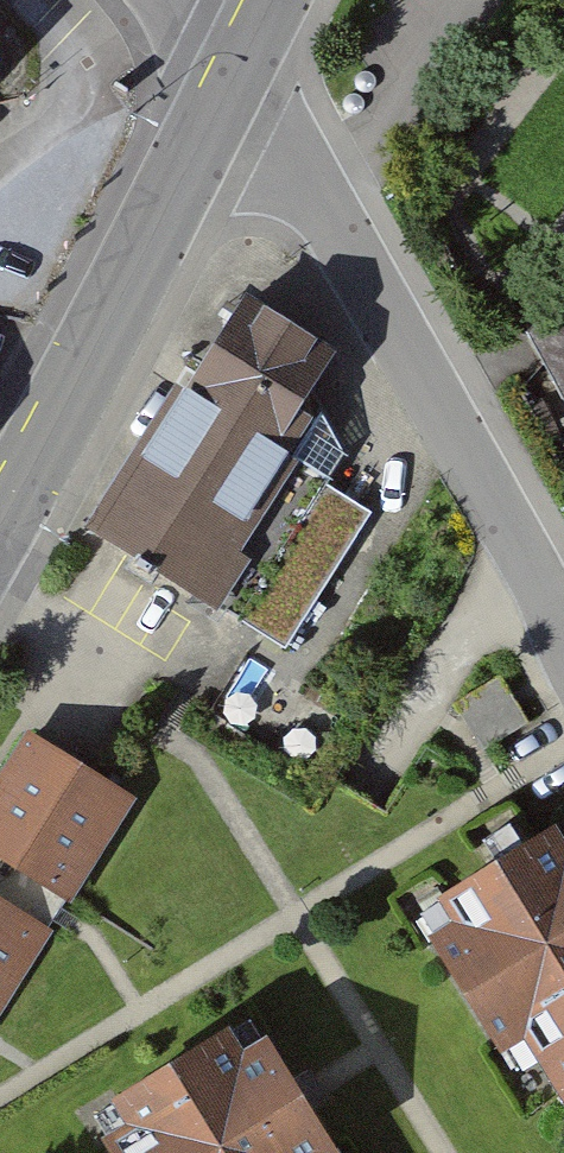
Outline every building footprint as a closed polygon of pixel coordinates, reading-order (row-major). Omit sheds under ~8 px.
[(355,444),(319,378),(342,341),(251,284),(86,531),(229,626),(355,444)] [(563,408),(563,307),(530,348),(563,408)] [(459,705),(485,748),(528,723),(502,679),(459,705)] [(28,738),(0,781),(0,1006),(130,804),(28,738)] [(433,904),(453,938),(423,956),(486,1063),(517,1045),(557,1112),(563,1108),(563,876),(542,840),(433,904)] [(99,1106),(112,1127),(87,1142),(94,1152),(318,1152),(255,1053),(229,1069),(208,1037),(99,1106)]
